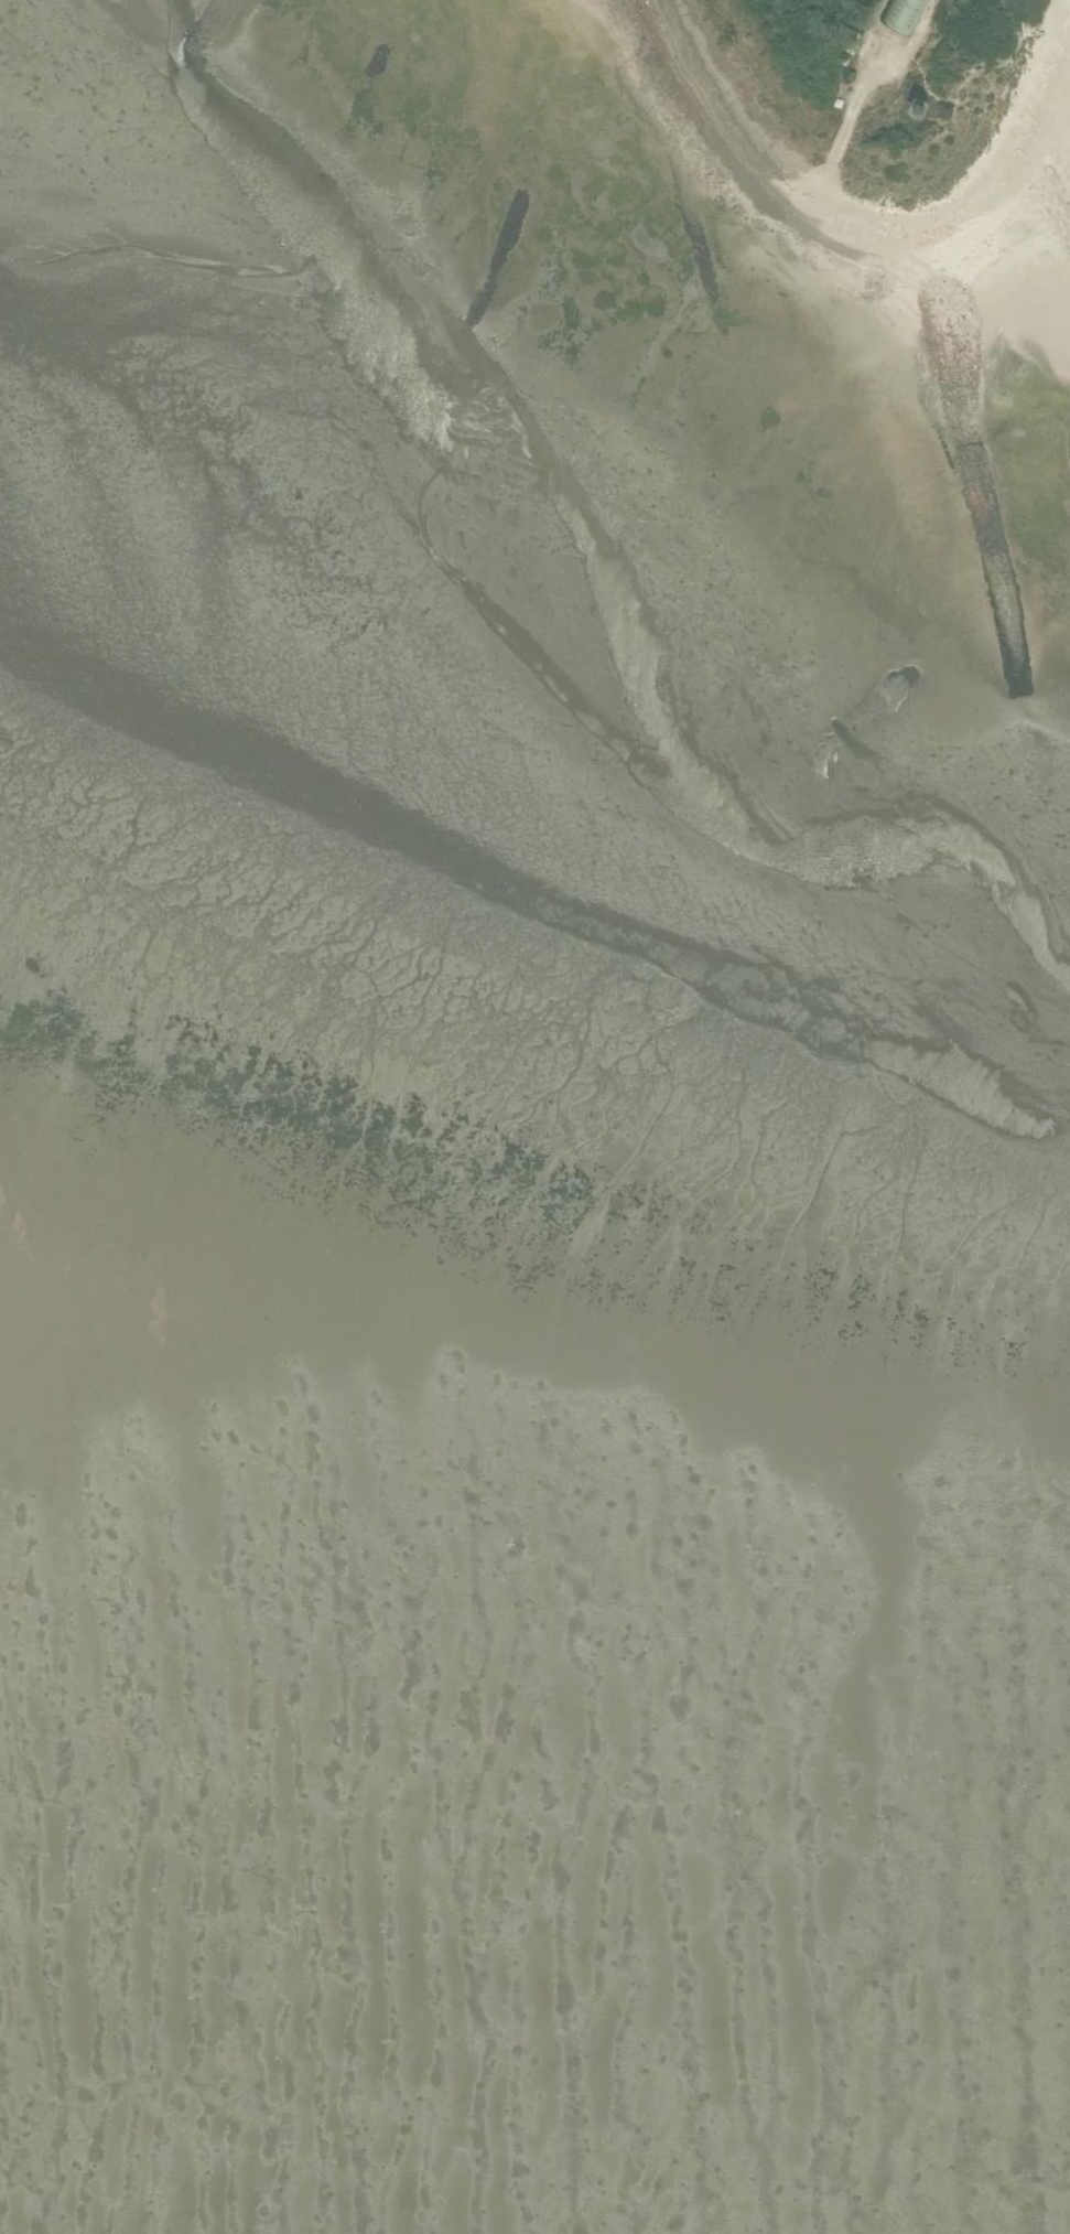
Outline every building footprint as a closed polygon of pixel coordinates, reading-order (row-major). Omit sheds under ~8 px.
[(883,12),(896,19),(912,27),(926,0),(889,0),(883,12)]
